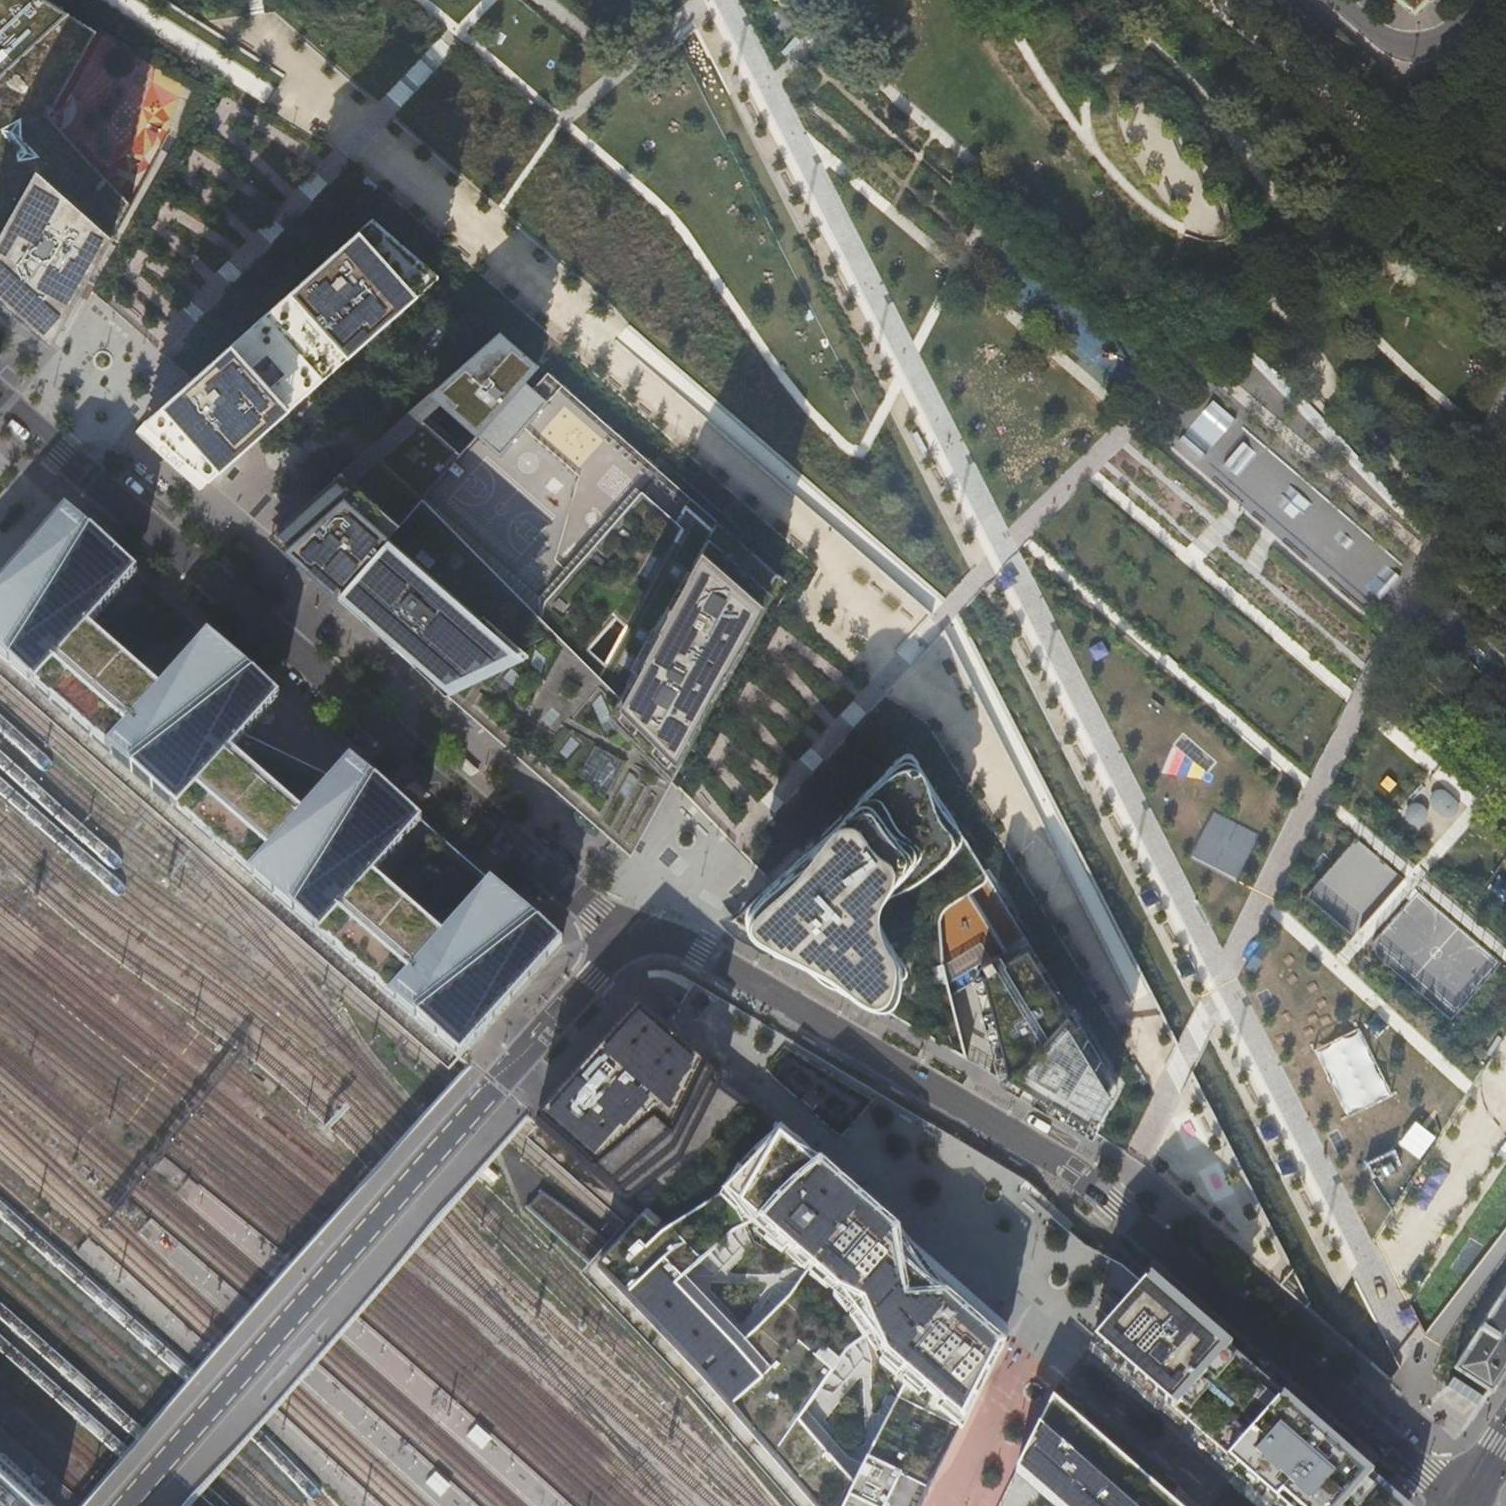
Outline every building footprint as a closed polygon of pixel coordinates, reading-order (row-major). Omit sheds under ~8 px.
[(49,0),(0,0),(0,296),(51,339),(86,280),(131,203),(50,117),(98,31),(49,0)] [(1414,15),(1430,0),(1398,0),(1414,15)] [(434,276),(374,224),(190,386),(147,424),(161,437),(174,449),(207,478),(434,276)] [(564,790),(631,850),(664,740),(668,726),(734,604),(761,619),(782,577),(576,396),(548,372),(533,389),(525,382),(538,368),(501,335),(433,396),(478,435),(462,454),(422,420),(366,471),(358,463),(274,536),(303,561),(317,574),(320,570),(358,602),(354,606),(366,616),(368,614),(371,617),(375,621),(373,623),(446,687),(453,678),(459,684),(468,691),(461,700),(479,716),(491,711),(505,723),(515,731),(507,740),(559,786),(561,783),(566,787),(564,790)] [(1209,402),(1175,443),(1330,574),(1342,559),(1362,576),(1375,561),(1374,559),(1382,549),(1209,402)] [(0,587),(0,658),(459,1063),(562,947),(418,819),(246,737),(258,723),(264,725),(267,724),(272,722),(272,720),(273,717),(272,713),(270,709),(280,698),(188,625),(155,661),(106,619),(157,562),(84,497),(0,587)] [(756,898),(733,920),(763,937),(966,1057),(948,985),(981,979),(1002,1078),(1093,1132),(1117,1084),(1076,1019),(1030,945),(1011,956),(968,889),(986,873),(915,762),(910,759),(901,758),(796,860),(756,898)] [(1456,800),(1446,791),(1442,789),(1437,789),(1432,792),(1430,796),(1429,802),(1432,807),(1441,816),(1447,818),(1452,816),(1457,813),(1458,807),(1456,800)] [(1413,825),(1416,825),(1420,824),(1423,823),(1425,820),(1427,817),(1427,813),(1426,809),(1424,806),(1421,804),(1417,803),(1413,803),(1410,804),(1407,807),(1405,810),(1404,814),(1405,818),(1407,821),(1409,823),(1413,825)] [(529,1136),(629,1225),(586,1276),(803,1505),(920,1505),(1005,1339),(637,1012),(544,1119),(529,1136)] [(101,1225),(106,1229),(244,1054),(239,1050),(101,1225)] [(416,1107),(422,1113),(430,1104),(424,1098),(416,1107)] [(338,1157),(342,1160),(374,1125),(370,1121),(338,1157)] [(1475,1332),(1455,1362),(1456,1363),(1455,1365),(1493,1390),(1505,1370),(1505,1284),(1475,1332)] [(1347,1477),(1353,1469),(1319,1439),(1232,1362),(1227,1358),(1146,1286),(1097,1340),(1092,1345),(1172,1416),(1213,1453),(1247,1457),(1301,1505),(1379,1505),(1347,1477)] [(1176,1492),(1058,1388),(1015,1474),(1051,1505),(1178,1505),(1176,1492)] [(0,1460),(0,1505),(49,1505),(0,1460)]
